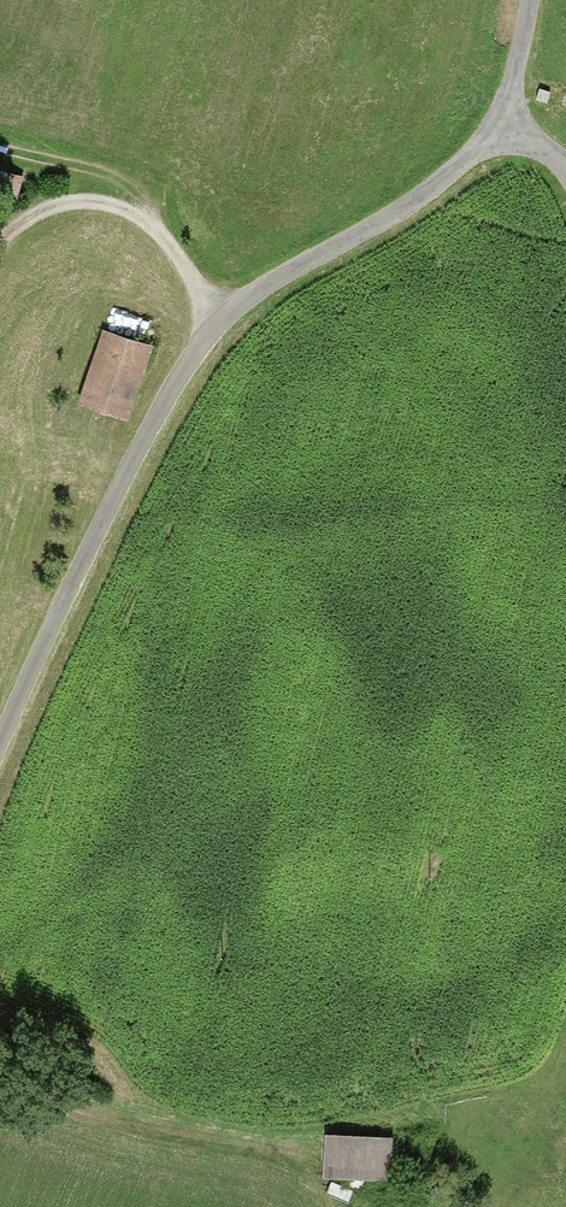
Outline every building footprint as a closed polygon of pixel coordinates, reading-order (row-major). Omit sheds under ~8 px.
[(10,194),(12,177),(0,175),(0,193),(10,194)] [(102,332),(80,399),(122,413),(144,346),(102,332)] [(387,1138),(321,1133),(319,1172),(385,1177),(387,1138)]
